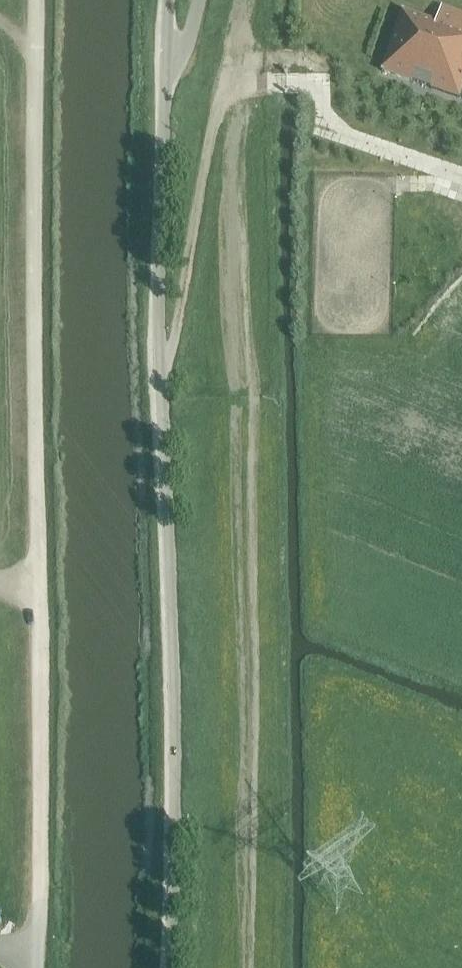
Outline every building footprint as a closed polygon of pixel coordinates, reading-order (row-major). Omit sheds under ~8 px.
[(461,88),(461,11),(447,6),(440,24),(402,10),(381,70),(459,98),(461,88)]
